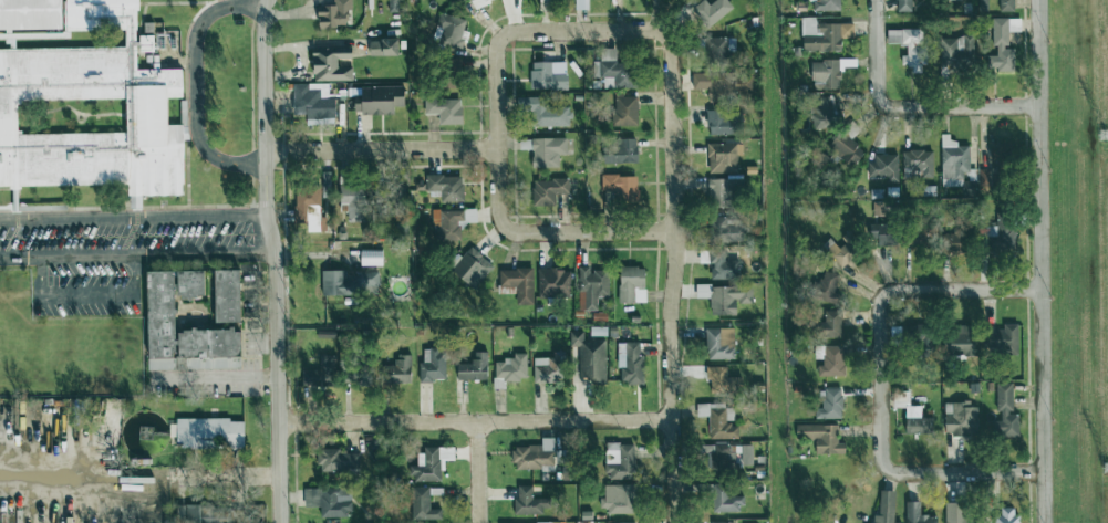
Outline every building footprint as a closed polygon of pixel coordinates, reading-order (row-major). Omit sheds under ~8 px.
[(183,186),(0,188),(0,0),(135,0),(137,66),(182,67),(183,186)] [(312,5),(313,28),(341,27),(341,10),(349,10),(348,0),(331,0),(331,5),(312,5)] [(470,10),(494,0),(466,0),(470,10)] [(584,9),(584,0),(572,0),(572,9),(584,9)] [(703,29),(730,8),(724,0),(712,0),(706,5),(702,0),(700,0),(688,10),(703,29)] [(807,1),(811,1),(811,11),(838,10),(837,0),(807,0),(807,1)] [(910,12),(909,0),(894,0),(894,12),(910,12)] [(997,12),(1011,11),(1011,0),(997,0),(997,12)] [(459,50),(464,32),(460,30),(463,20),(440,13),(432,42),(459,50)] [(838,51),(838,39),(851,39),(851,23),(814,24),(814,17),(799,17),(799,52),(838,51)] [(992,18),(991,56),(985,56),(984,70),(1012,70),(1013,49),(1005,49),(1006,18),(992,18)] [(1018,18),(1006,18),(1006,32),(1018,31),(1018,18)] [(884,44),(904,44),(904,55),(898,55),(898,66),(908,66),(908,73),(920,73),(920,29),(884,29),(884,44)] [(701,59),(723,60),(724,38),(702,37),(701,59)] [(938,68),(972,67),(971,37),(937,38),(938,68)] [(392,55),(392,39),(365,40),(365,56),(392,55)] [(307,81),(349,80),(349,66),(333,67),(333,59),(347,59),(347,48),(307,48),(307,81)] [(629,88),(629,48),(598,48),(598,61),(591,61),(591,78),(601,78),(601,88),(629,88)] [(457,59),(440,59),(440,73),(458,73),(457,59)] [(527,62),(528,90),(565,89),(564,61),(527,62)] [(808,61),(809,90),(838,89),(837,61),(808,61)] [(689,73),(689,89),(704,89),(704,95),(752,94),(751,72),(689,73)] [(330,98),(316,98),(316,89),(303,90),(303,83),(289,83),(290,114),(302,114),(302,119),(331,119),(330,98)] [(389,114),(389,107),(398,107),(399,87),(354,86),(353,114),(389,114)] [(611,126),(634,126),(635,97),(611,96),(611,126)] [(542,98),(524,97),(523,111),(530,112),(529,126),(568,127),(568,107),(542,106),(542,98)] [(810,130),(834,126),(829,97),(804,101),(810,130)] [(436,124),(458,124),(457,99),(421,99),(422,114),(436,114),(436,124)] [(705,134),(734,133),(733,110),(704,111),(705,134)] [(862,152),(838,131),(824,146),(848,168),(862,152)] [(967,144),(947,145),(947,135),(938,135),(940,187),(961,186),(960,173),(967,173),(967,144)] [(556,168),(556,155),(564,155),(563,138),(528,138),(529,168),(556,168)] [(634,164),(634,139),(606,139),(606,150),(599,150),(599,163),(634,164)] [(705,173),(735,173),(734,156),(740,156),(740,143),(705,144),(705,173)] [(931,177),(930,150),(900,151),(901,178),(931,177)] [(895,155),(867,155),(867,178),(885,178),(885,182),(896,182),(895,155)] [(976,186),(988,186),(988,169),(977,169),(976,186)] [(460,202),(460,175),(422,176),(423,191),(438,190),(438,202),(460,202)] [(598,176),(598,191),(610,191),(610,203),(634,203),(634,175),(598,176)] [(741,179),(705,178),(705,206),(730,206),(730,189),(741,190),(741,179)] [(566,194),(566,180),(529,179),(529,206),(552,206),(552,194),(566,194)] [(337,205),(345,205),(345,222),(364,221),(363,184),(337,185),(337,205)] [(304,232),(318,232),(317,187),(292,187),(292,221),(304,220),(304,232)] [(461,210),(430,211),(431,241),(458,241),(458,221),(462,221),(461,210)] [(722,217),(707,217),(708,242),(736,241),(736,223),(722,223),(722,217)] [(875,248),(886,247),(885,224),(866,225),(867,240),(874,240),(875,248)] [(984,253),(1013,252),(1012,225),(983,226),(984,253)] [(924,229),(902,228),(901,245),(923,246),(924,229)] [(941,253),(957,253),(957,234),(941,234),(941,253)] [(838,268),(851,255),(840,244),(837,248),(827,239),(817,248),(838,268)] [(491,268),(470,247),(448,270),(470,290),(491,268)] [(381,250),(357,251),(357,266),(381,266),(381,250)] [(707,279),(737,279),(736,260),(722,260),(722,251),(695,251),(696,264),(707,264),(707,279)] [(576,310),(595,311),(595,296),(606,297),(606,271),(587,271),(587,267),(577,267),(576,310)] [(616,267),(617,304),(643,303),(643,267),(616,267)] [(497,269),(497,288),(514,287),(514,304),(531,304),(530,269),(497,269)] [(537,270),(537,297),(569,296),(568,269),(537,270)] [(209,323),(234,323),(234,270),(208,270),(209,323)] [(344,270),(318,271),(319,296),(376,295),(375,272),(344,272),(344,270)] [(140,272),(143,371),(236,368),(235,329),(170,331),(168,271),(140,272)] [(171,271),(172,298),(198,297),(197,271),(171,271)] [(830,304),(835,274),(821,271),(819,281),(812,280),(808,299),(830,304)] [(733,316),(733,304),(750,303),(749,286),(707,287),(708,316),(733,316)] [(821,311),(822,322),(812,323),(812,337),(839,336),(838,311),(821,311)] [(969,356),(970,326),(941,325),(939,355),(969,356)] [(1015,325),(1001,325),(1001,333),(983,332),(982,355),(1015,355),(1015,325)] [(703,329),(703,360),(732,359),(731,328),(703,329)] [(911,354),(927,356),(930,332),(914,330),(911,354)] [(603,381),(604,340),(581,340),(581,332),(567,332),(567,346),(577,346),(576,381),(603,381)] [(641,355),(636,355),(637,343),(616,342),(615,368),(618,369),(618,384),(640,384),(641,355)] [(814,365),(815,377),(840,376),(840,345),(821,346),(821,365),(814,365)] [(416,380),(441,381),(442,350),(420,349),(420,362),(417,362),(416,380)] [(454,364),(454,380),(485,379),(484,351),(470,352),(471,363),(454,364)] [(352,365),(334,366),(333,355),(316,356),(317,371),(309,371),(310,386),(336,385),(336,384),(352,383),(352,365)] [(393,365),(377,365),(377,385),(408,384),(407,355),(393,355),(393,365)] [(524,355),(501,356),(501,362),(491,362),(492,389),(502,389),(502,381),(524,381),(524,355)] [(560,383),(560,358),(531,358),(531,383),(560,383)] [(725,367),(705,367),(705,389),(731,389),(731,378),(725,378),(725,367)] [(995,383),(995,421),(988,421),(988,436),(1016,437),(1016,414),(1010,414),(1010,383),(995,383)] [(838,419),(839,389),(818,389),(818,408),(812,408),(812,419),(838,419)] [(890,408),(902,408),(901,433),(929,434),(930,418),(918,418),(918,406),(906,406),(907,392),(890,392),(890,408)] [(942,404),(942,436),(974,436),(974,403),(942,404)] [(706,417),(707,438),(736,438),(736,424),(732,424),(731,409),(708,409),(708,404),(693,404),(694,417),(706,417)] [(172,419),(173,449),(240,449),(240,419),(172,419)] [(835,425),(793,425),(793,439),(812,439),(811,454),(842,455),(842,443),(834,443),(835,425)] [(550,438),(538,438),(538,447),(509,447),(509,468),(550,468),(550,438)] [(631,444),(603,443),(602,479),(630,480),(631,444)] [(731,471),(731,444),(697,444),(697,454),(704,454),(705,471),(731,471)] [(413,449),(414,466),(407,466),(407,482),(437,481),(436,460),(451,460),(451,448),(413,449)] [(355,473),(356,451),(315,450),(315,472),(355,473)] [(740,496),(724,496),(724,484),(709,484),(709,513),(740,512),(740,496)] [(598,513),(630,512),(629,485),(601,485),(601,499),(597,499),(598,513)] [(539,515),(539,496),(530,496),(530,486),(514,486),(514,498),(510,498),(511,515),(539,515)] [(426,487),(408,488),(409,521),(438,520),(438,509),(426,509),(426,487)] [(317,518),(347,517),(346,489),(316,489),(317,518)] [(877,491),(876,516),(866,516),(865,522),(898,522),(891,522),(892,491),(877,491)] [(933,515),(917,516),(917,502),(903,502),(903,522),(933,522),(933,515)] [(942,522),(979,522),(978,512),(964,512),(964,503),(942,503),(942,522)] [(175,522),(225,522),(225,508),(174,508),(175,522)] [(1014,508),(998,508),(998,518),(992,518),(992,522),(1014,522),(1014,508)]
